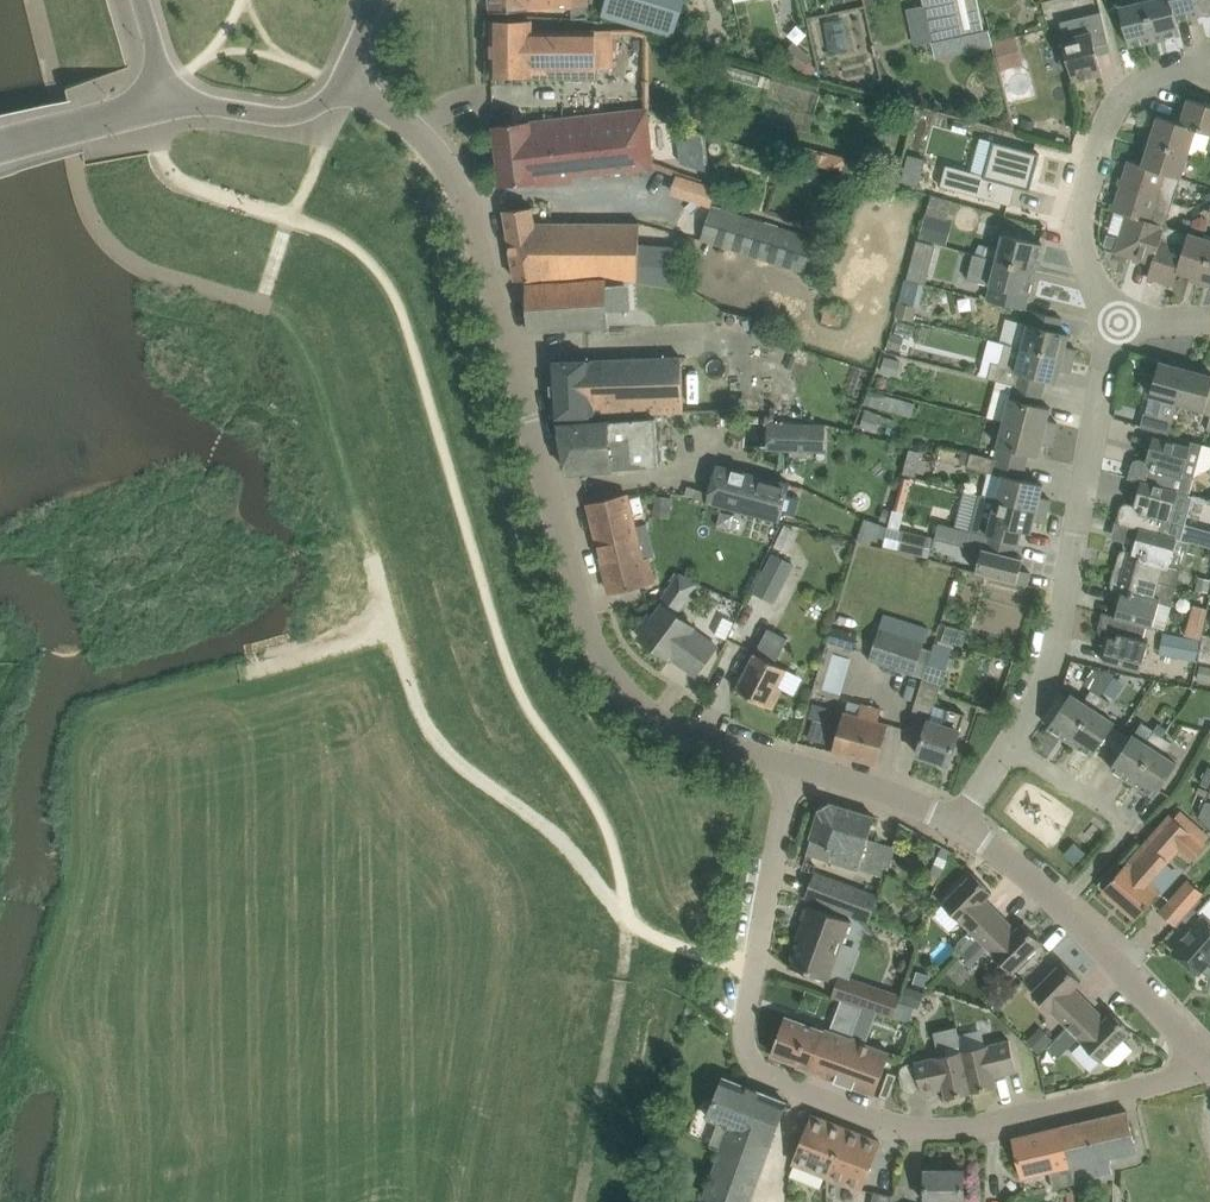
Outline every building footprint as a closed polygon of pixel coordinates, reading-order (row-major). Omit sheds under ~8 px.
[(492,11),(515,10),(550,7),(573,6),(573,17),(590,16),(589,0),(491,0),(492,11)] [(603,11),(675,34),(685,0),(607,0),(603,11)] [(933,40),(966,33),(986,29),(980,0),(924,0),(933,40)] [(1156,39),(1146,0),(1136,0),(1120,4),(1130,45),(1154,39),(1154,40),(1156,39)] [(1178,19),(1177,19),(1173,0),(1146,0),(1156,39),(1157,39),(1157,38),(1181,33),(1178,19)] [(1202,13),(1199,0),(1173,0),(1177,19),(1178,19),(1200,13),(1201,14),(1202,13)] [(1202,13),(1204,13),(1204,12),(1209,11),(1209,0),(1199,0),(1202,13)] [(1064,67),(1071,66),(1075,79),(1082,77),(1083,79),(1095,76),(1094,75),(1102,73),(1095,45),(1109,41),(1102,11),(1061,20),(1065,36),(1064,36),(1066,45),(1059,46),(1064,67)] [(492,73),(533,73),(533,70),(597,70),(597,65),(615,64),(613,28),(533,32),(533,21),(492,21),(492,73)] [(966,33),(970,51),(994,46),(993,42),(990,28),(986,29),(966,33)] [(994,41),(999,60),(1018,56),(1013,37),(994,41)] [(783,54),(803,70),(814,56),(794,40),(783,54)] [(1182,122),(1181,123),(1197,127),(1197,128),(1209,132),(1209,104),(1189,97),(1182,122)] [(501,184),(537,180),(538,185),(574,181),(573,176),(631,169),(632,173),(642,172),(642,169),(654,167),(647,108),(495,125),(501,184)] [(1159,115),(1151,140),(1190,152),(1197,128),(1197,127),(1181,123),(1182,122),(1159,115)] [(1023,117),(1020,128),(1034,131),(1037,121),(1023,117)] [(1144,164),(1182,176),(1190,152),(1151,140),(1144,164)] [(1050,158),(1005,143),(994,177),(957,165),(950,186),(1019,208),(1028,180),(1042,185),(1050,158)] [(846,160),(819,152),(800,147),(797,156),(844,169),(846,160)] [(909,154),(901,181),(918,186),(925,158),(909,154)] [(1129,159),(1121,184),(1174,201),(1182,176),(1144,164),(1129,159)] [(677,174),(673,195),(715,202),(719,182),(677,174)] [(1128,213),(1162,224),(1167,221),(1174,201),(1121,184),(1113,210),(1127,214),(1128,213)] [(932,193),(927,212),(942,216),(947,197),(932,193)] [(819,236),(751,213),(750,216),(713,204),(702,237),(730,247),(729,249),(807,274),(809,269),(827,275),(837,243),(834,242),(846,199),(835,195),(822,238),(819,237),(819,236)] [(677,286),(677,285),(680,246),(640,244),(642,221),(537,223),(534,205),(505,210),(516,279),(540,275),(544,275),(545,279),(604,277),(638,280),(677,286)] [(921,236),(941,242),(947,217),(942,216),(927,212),(921,236)] [(1167,221),(1162,224),(1128,213),(1127,214),(1116,251),(1153,263),(1154,263),(1165,228),(1170,225),(1167,221)] [(1174,284),(1179,270),(1178,270),(1190,232),(1189,232),(1170,225),(1165,228),(1154,263),(1153,263),(1149,276),(1166,282),(1174,284)] [(1190,232),(1178,270),(1179,270),(1202,278),(1209,255),(1209,236),(1190,230),(1189,232),(1190,232)] [(999,246),(986,243),(984,254),(983,255),(1037,269),(1038,267),(1037,267),(1043,243),(1020,237),(1002,233),(999,246)] [(1116,247),(1119,237),(1109,234),(1105,244),(1116,247)] [(969,279),(991,284),(988,299),(1026,309),(1036,270),(1037,270),(1037,269),(983,255),(984,254),(975,252),(969,279)] [(910,268),(908,277),(926,282),(928,272),(910,268)] [(608,279),(551,282),(528,283),(530,331),(554,330),(610,327),(608,279)] [(613,282),(611,304),(627,305),(629,283),(613,282)] [(918,306),(899,300),(895,314),(914,319),(918,306)] [(828,304),(823,320),(842,326),(846,309),(828,304)] [(1034,310),(1028,333),(1024,347),(1075,359),(1078,348),(1067,345),(1070,333),(1059,330),(1063,317),(1034,310)] [(888,346),(901,350),(906,335),(892,331),(888,346)] [(1018,384),(1018,385),(1044,392),(1047,378),(1058,381),(1061,368),(1071,371),(1075,359),(1024,347),(1006,342),(1001,360),(998,362),(994,360),(989,376),(1018,384)] [(681,354),(575,360),(551,361),(554,415),(578,414),(682,411),(682,356),(681,354)] [(902,359),(886,355),(882,371),(898,375),(902,359)] [(1156,373),(1159,361),(1142,357),(1142,358),(1133,356),(1131,364),(1140,367),(1139,369),(1156,373)] [(1179,402),(1190,362),(1170,356),(1168,362),(1160,360),(1151,394),(1164,398),(1159,415),(1173,419),(1178,402),(1179,402)] [(1207,373),(1209,367),(1190,362),(1179,402),(1205,410),(1204,412),(1209,414),(1209,374),(1207,373)] [(1012,384),(1003,421),(1056,434),(1059,422),(1048,419),(1051,407),(1041,404),(1044,392),(1018,385),(1012,384)] [(869,389),(864,403),(912,415),(915,402),(869,389)] [(866,410),(862,424),(878,430),(883,415),(866,410)] [(1141,426),(1156,430),(1169,434),(1173,419),(1159,415),(1145,411),(1141,426)] [(583,422),(561,424),(560,424),(569,471),(592,469),(660,465),(657,417),(583,422)] [(1003,421),(994,456),(1026,464),(1029,452),(1039,455),(1042,442),(1053,445),(1056,434),(1003,421)] [(809,456),(810,451),(810,450),(810,438),(811,423),(781,422),(774,422),(773,447),(791,448),(791,455),(809,456)] [(1189,494),(1195,475),(1184,472),(1191,445),(1191,444),(1154,434),(1147,460),(1141,458),(1140,458),(1139,458),(1138,458),(1137,458),(1136,459),(1135,460),(1134,460),(1134,461),(1134,462),(1133,462),(1133,463),(1130,476),(1129,476),(1128,477),(1136,479),(1141,481),(1178,491),(1189,494)] [(1023,478),(1026,464),(994,456),(993,457),(972,451),(968,466),(990,471),(984,493),(981,492),(981,493),(1049,510),(1051,499),(1041,496),(1044,484),(1023,478)] [(708,502),(781,521),(792,481),(718,462),(708,502)] [(894,509),(904,511),(913,478),(903,475),(894,509)] [(1125,502),(1121,507),(1117,520),(1116,521),(1140,528),(1140,527),(1177,537),(1182,539),(1194,496),(1189,494),(1178,491),(1141,481),(1135,504),(1130,502),(1125,502)] [(590,503),(611,592),(657,581),(652,556),(646,558),(638,525),(630,493),(590,503)] [(972,529),(988,533),(1018,541),(1021,529),(1032,532),(1035,519),(1046,522),(1049,510),(981,493),(972,529)] [(656,494),(654,514),(671,516),(673,496),(656,494)] [(775,543),(789,550),(799,528),(785,521),(775,543)] [(954,526),(944,522),(943,523),(940,522),(937,530),(940,531),(939,534),(949,538),(954,526)] [(1116,567),(1115,567),(1177,585),(1182,567),(1170,563),(1177,537),(1140,527),(1140,528),(1134,551),(1128,549),(1123,550),(1120,554),(1116,567)] [(934,537),(930,536),(930,535),(922,533),(917,554),(925,556),(925,555),(929,557),(934,537)] [(988,533),(978,571),(1028,584),(1031,571),(1021,569),(1024,557),(1015,555),(1018,541),(988,533)] [(775,602),(795,563),(775,553),(755,592),(775,602)] [(1115,569),(1112,582),(1112,587),(1116,590),(1123,592),(1116,615),(1153,626),(1160,601),(1172,604),(1177,585),(1115,567),(1115,569)] [(682,572),(674,582),(692,594),(700,582),(682,572)] [(1197,588),(1209,591),(1209,587),(1209,578),(1199,576),(1197,588)] [(697,625),(680,612),(662,598),(639,629),(642,632),(640,636),(671,659),(673,657),(697,674),(711,655),(719,644),(696,627),(697,625)] [(1208,608),(1194,604),(1186,633),(1202,636),(1208,608)] [(761,643),(748,668),(737,689),(774,708),(785,685),(780,683),(788,668),(768,658),(780,635),(769,629),(774,618),(755,608),(743,634),(761,643)] [(1103,613),(1100,626),(1100,631),(1104,634),(1110,636),(1104,660),(1141,670),(1150,640),(1143,638),(1147,625),(1153,627),(1153,626),(1116,615),(1103,611),(1103,613)] [(870,659),(915,674),(925,640),(881,626),(870,659)] [(1201,646),(1209,648),(1209,632),(1204,631),(1201,646)] [(1202,640),(1184,636),(1180,655),(1198,659),(1202,640)] [(924,676),(914,709),(932,715),(952,650),(951,650),(949,653),(943,651),(944,648),(935,645),(925,677),(924,676)] [(1201,646),(1199,659),(1203,660),(1209,662),(1209,648),(1201,646)] [(839,688),(845,667),(830,663),(824,685),(839,688)] [(1209,681),(1209,665),(1200,663),(1197,679),(1209,681)] [(1092,689),(1084,701),(1071,692),(1049,726),(1070,739),(1070,740),(1071,741),(1102,694),(1104,691),(1110,682),(1116,674),(1106,668),(1105,669),(1093,666),(1083,683),(1092,689)] [(1110,700),(1102,694),(1071,741),(1073,742),(1073,741),(1094,755),(1117,720),(1103,711),(1110,700)] [(845,709),(833,751),(878,763),(889,721),(880,718),(883,706),(864,701),(861,713),(845,709)] [(930,716),(925,731),(918,753),(922,754),(925,758),(931,760),(935,759),(949,763),(966,713),(950,708),(946,722),(930,716)] [(828,735),(829,736),(833,723),(814,717),(811,730),(812,731),(828,735)] [(1132,780),(1133,781),(1164,735),(1155,729),(1147,740),(1135,731),(1112,766),(1132,780)] [(1173,741),(1164,735),(1133,781),(1135,782),(1156,796),(1179,760),(1165,752),(1173,741)] [(869,838),(875,816),(831,802),(830,801),(820,806),(821,808),(812,837),(807,852),(859,869),(860,867),(872,871),(881,841),(869,838)] [(1182,823),(1172,815),(1130,862),(1129,861),(1105,889),(1136,917),(1162,888),(1152,880),(1180,847),(1192,857),(1209,837),(1209,836),(1198,826),(1199,825),(1188,815),(1182,823)] [(945,846),(942,845),(935,862),(931,871),(931,872),(927,881),(937,886),(953,850),(945,846)] [(816,870),(813,878),(806,896),(870,920),(880,894),(816,870)] [(960,956),(1000,915),(984,900),(993,891),(974,872),(944,902),(970,929),(958,941),(965,948),(958,954),(960,956)] [(1159,911),(1174,925),(1204,891),(1189,877),(1159,911)] [(1206,902),(1201,897),(1177,923),(1188,933),(1186,936),(1174,950),(1199,972),(1209,961),(1209,897),(1206,902)] [(852,920),(832,913),(810,905),(798,937),(803,939),(792,965),(830,980),(852,920)] [(1023,922),(1018,928),(1015,931),(1000,915),(960,956),(970,966),(989,947),(1013,971),(1043,941),(1023,922)] [(1033,991),(1067,1026),(1089,1004),(1073,989),(1082,980),(1063,961),(1033,991)] [(917,967),(913,980),(929,986),(933,972),(917,967)] [(904,1001),(915,1005),(920,1007),(926,991),(909,985),(904,1001)] [(902,994),(901,993),(886,988),(878,1011),(893,1016),(899,999),(900,999),(902,994)] [(838,1008),(858,1016),(862,1005),(842,998),(838,1008)] [(1104,1020),(1089,1004),(1067,1026),(1102,1060),(1103,1059),(1107,1062),(1111,1064),(1116,1063),(1120,1062),(1134,1048),(1124,1038),(1132,1030),(1113,1011),(1104,1020)] [(786,1016),(772,1053),(798,1063),(797,1065),(811,1070),(820,1046),(843,1055),(850,1035),(827,1026),(826,1030),(786,1016)] [(934,1030),(940,1055),(915,1060),(916,1065),(922,1090),(944,1085),(947,1097),(972,1092),(962,1048),(957,1025),(934,1030)] [(1041,1026),(1027,1040),(1039,1051),(1053,1038),(1041,1026)] [(811,1070),(875,1094),(892,1050),(850,1035),(843,1055),(820,1046),(811,1070)] [(1012,1045),(1010,1037),(962,1048),(972,1092),(998,1085),(995,1073),(1017,1068),(1012,1045)] [(1059,1058),(1069,1048),(1058,1037),(1049,1047),(1059,1058)] [(706,1194),(727,1201),(752,1201),(766,1159),(771,1147),(769,1146),(787,1101),(725,1076),(708,1117),(720,1122),(712,1144),(721,1147),(711,1176),(712,1176),(706,1194)] [(1138,1150),(1129,1110),(1061,1126),(1073,1165),(1074,1182),(1116,1173),(1112,1156),(1138,1150)] [(793,1163),(829,1176),(829,1175),(848,1128),(812,1114),(793,1163)] [(1073,1165),(1061,1126),(1014,1137),(1024,1176),(1050,1170),(1054,1187),(1074,1182),(1073,1165)] [(829,1176),(863,1190),(882,1142),(848,1128),(829,1175),(829,1176)] [(965,1169),(927,1169),(927,1201),(965,1201),(965,1169)] [(873,1201),(892,1201),(893,1194),(875,1191),(873,1201)]
